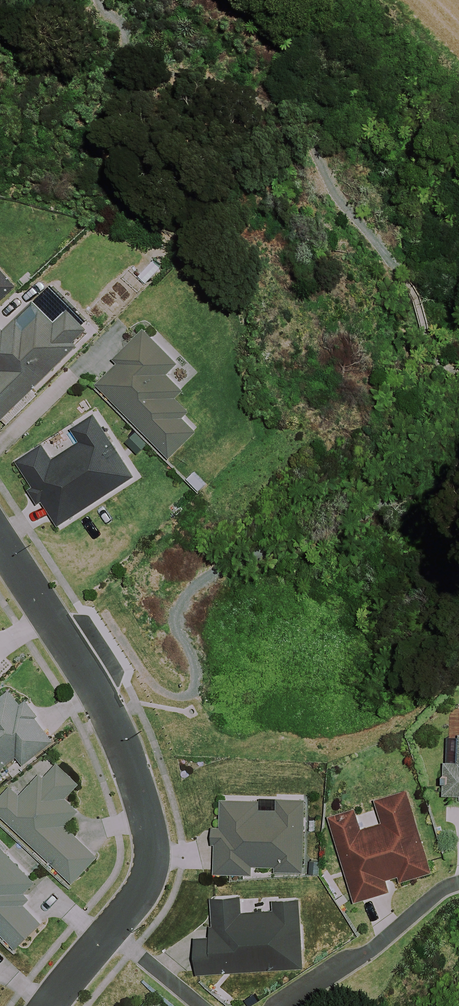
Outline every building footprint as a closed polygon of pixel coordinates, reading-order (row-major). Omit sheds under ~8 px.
[(166,271),(153,258),(136,276),(149,289),(166,271)] [(15,287),(0,273),(0,302),(15,287)] [(0,320),(0,421),(1,422),(82,345),(79,342),(94,328),(70,303),(56,316),(39,299),(7,328),(0,320)] [(177,364),(145,331),(113,363),(117,367),(98,386),(170,460),(200,430),(170,399),(181,389),(167,374),(177,364)] [(135,477),(94,417),(72,432),(80,444),(53,462),(43,447),(18,464),(27,478),(20,483),(55,533),(135,477)] [(10,691),(0,699),(0,771),(17,756),(25,765),(53,742),(10,691)] [(458,805),(458,733),(457,733),(456,766),(441,765),(441,800),(458,800),(458,805)] [(0,798),(0,814),(73,882),(98,856),(65,826),(79,811),(65,799),(79,784),(58,763),(44,778),(39,774),(20,794),(11,786),(0,798)] [(330,818),(356,901),(390,890),(388,885),(433,871),(407,790),(376,800),(384,823),(362,830),(356,810),(330,818)] [(306,801),(278,800),(277,813),(257,811),(257,803),(218,800),(214,876),(253,878),(253,872),(301,875),(306,801)] [(0,846),(0,935),(18,955),(45,930),(21,903),(38,887),(0,846)] [(242,914),(242,899),(212,900),(214,939),(196,940),(198,974),(302,969),(299,901),(273,902),(274,913),(242,914)]
